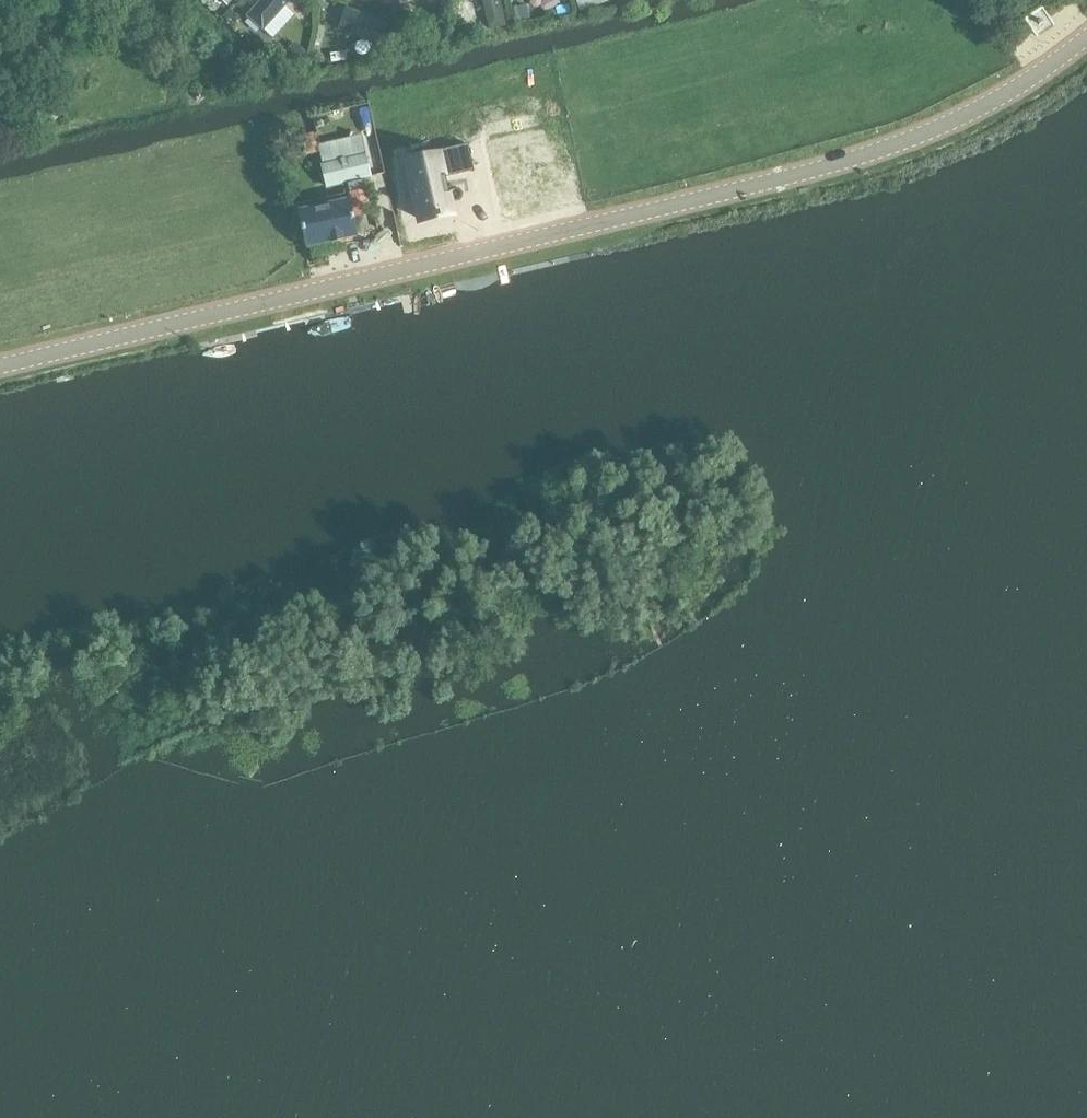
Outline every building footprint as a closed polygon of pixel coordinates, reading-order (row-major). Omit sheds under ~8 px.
[(291,0),(258,0),(246,13),(264,29),(291,0)] [(372,9),(380,0),(363,0),(372,9)] [(502,0),(484,0),(489,27),(507,23),(502,0)] [(580,9),(609,0),(577,0),(580,9)] [(531,16),(528,2),(514,5),(517,19),(531,16)] [(391,19),(347,4),(340,27),(383,41),(391,19)] [(349,58),(347,42),(331,43),(332,60),(349,58)] [(371,175),(367,154),(363,134),(332,141),(318,144),(328,187),(342,184),(342,181),(352,179),(371,175)] [(438,156),(427,159),(427,157),(420,159),(421,161),(408,163),(420,219),(433,216),(434,218),(440,217),(440,215),(452,212),(448,193),(450,193),(446,177),(446,175),(472,170),(472,171),(474,171),(474,169),(468,144),(437,151),(438,156)] [(342,238),(358,234),(350,202),(299,214),(306,246),(332,240),(333,243),(343,241),(342,238)]
